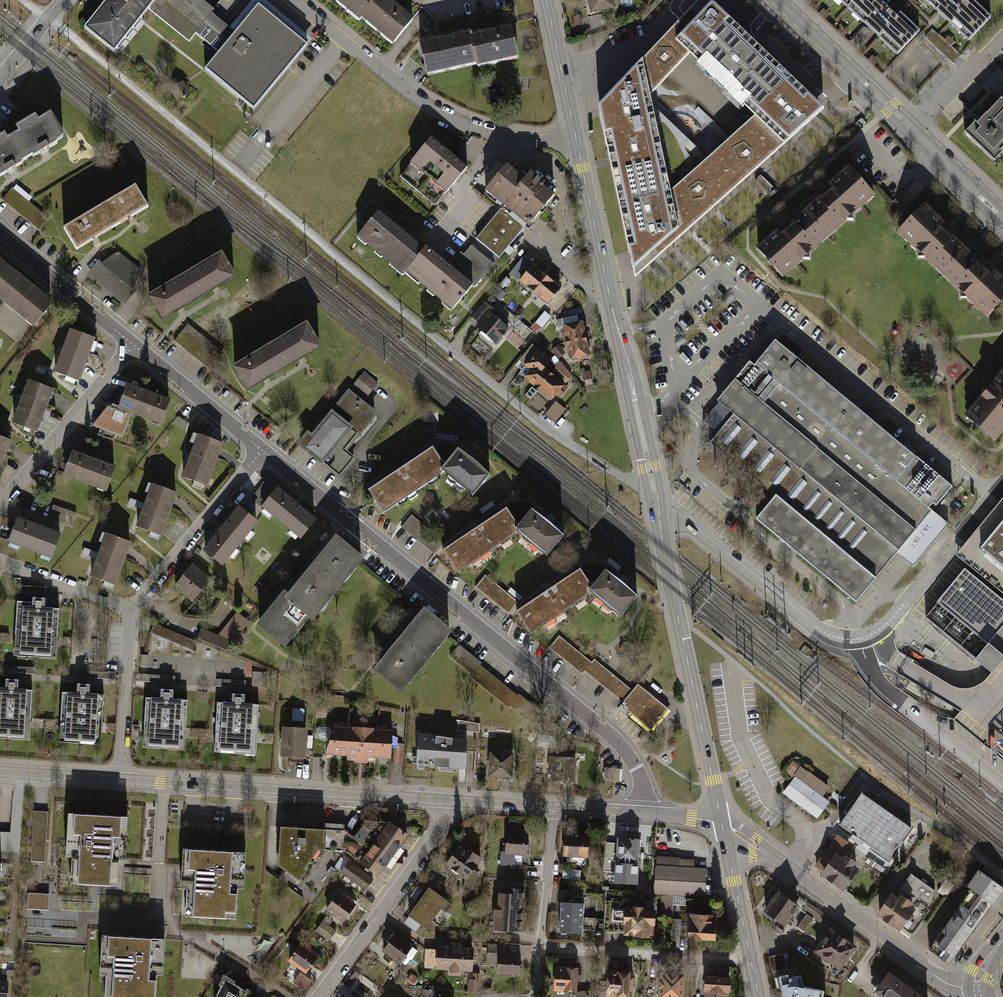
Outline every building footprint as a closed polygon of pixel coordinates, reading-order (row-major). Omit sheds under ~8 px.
[(91,29),(120,53),(152,13),(189,44),(196,36),(222,56),(240,35),(215,15),(218,12),(203,0),(115,0),(91,29)] [(359,21),(376,0),(330,0),(358,23),(359,21)] [(359,21),(392,48),(413,22),(386,0),(376,0),(359,21)] [(614,0),(588,0),(590,11),(616,5),(614,0)] [(806,93),(734,24),(718,10),(711,3),(708,0),(700,0),(691,10),(642,60),(620,83),(598,106),(635,278),(664,251),(804,127),(823,110),(808,95),(806,93)] [(854,9),(903,56),(924,35),(887,0),(862,0),(854,9)] [(975,0),(926,0),(971,43),(994,18),(975,0)] [(222,56),(210,71),(258,110),(311,47),(262,8),(240,35),(222,56)] [(520,60),(513,29),(471,38),(477,67),(478,70),(520,60)] [(420,46),(427,78),(477,67),(471,38),(470,35),(420,46)] [(185,93),(179,84),(170,90),(176,99),(185,93)] [(1001,100),(978,124),(975,122),(965,133),(994,161),(1002,153),(1000,151),(1002,148),(1002,102),(1001,100)] [(52,115),(0,146),(0,180),(67,139),(52,115)] [(467,171),(431,142),(410,169),(446,198),(467,171)] [(834,239),(883,199),(877,192),(854,164),(827,186),(833,193),(810,212),(834,239)] [(528,183),(511,170),(489,200),(501,209),(503,210),(528,229),(532,232),(555,201),(544,193),(549,187),(534,175),(528,183)] [(137,186),(65,229),(79,252),(151,209),(137,186)] [(47,215),(14,187),(2,202),(23,218),(35,228),(47,215)] [(478,240),(501,260),(528,229),(503,210),(478,240)] [(425,249),(378,211),(358,236),(405,274),(407,271),(425,249)] [(761,250),(789,280),(834,239),(810,212),(787,233),(784,229),(761,250)] [(925,213),(902,236),(949,280),(973,254),(925,213)] [(472,244),(453,267),(473,284),(475,285),(494,262),(472,244)] [(453,267),(427,246),(425,249),(407,271),(453,309),(473,284),(453,267)] [(136,267),(117,253),(92,272),(124,300),(130,288),(136,267)] [(510,273),(519,280),(533,262),(524,255),(510,273)] [(949,281),(991,322),(1002,309),(1002,283),(974,256),(949,281)] [(224,258),(147,304),(162,329),(239,284),(224,258)] [(0,259),(0,289),(15,271),(0,259)] [(549,275),(533,262),(519,280),(534,293),(549,275)] [(15,271),(0,290),(0,301),(39,332),(60,307),(15,271)] [(534,293),(548,304),(562,286),(549,275),(534,293)] [(507,327),(485,310),(473,327),(495,343),(507,327)] [(539,330),(552,316),(546,311),(534,325),(539,330)] [(562,318),(564,324),(579,321),(578,315),(562,318)] [(317,345),(303,320),(228,362),(242,387),(317,345)] [(579,321),(564,324),(567,341),(588,337),(584,320),(579,321)] [(213,348),(183,323),(169,338),(200,364),(213,348)] [(97,341),(70,332),(55,372),(83,382),(97,341)] [(567,341),(571,358),(591,354),(588,337),(567,341)] [(760,524),(856,604),(878,578),(953,487),(916,456),(776,341),(756,364),(754,367),(749,364),(718,401),(735,415),(714,440),(783,497),(760,524)] [(559,344),(552,350),(559,358),(566,352),(559,344)] [(544,369),(550,361),(539,352),(522,373),(541,388),(552,374),(544,369)] [(541,388),(553,399),(571,376),(560,363),(552,374),(541,388)] [(353,385),(368,398),(381,383),(366,371),(353,385)] [(966,418),(995,441),(1002,431),(1002,372),(966,418)] [(57,394),(30,383),(12,427),(39,438),(57,394)] [(173,402),(128,386),(119,410),(132,414),(164,426),(173,402)] [(370,412),(347,394),(305,448),(328,466),(370,412)] [(564,410),(556,404),(548,415),(555,421),(564,410)] [(123,438),(132,414),(119,410),(110,406),(92,427),(123,438)] [(221,440),(197,430),(180,472),(204,481),(221,440)] [(0,439),(0,479),(13,443),(0,439)] [(367,490),(381,511),(442,470),(445,468),(443,465),(431,447),(367,490)] [(487,475),(455,449),(443,465),(445,468),(442,470),(472,494),(487,475)] [(117,473),(75,456),(66,479),(107,496),(117,473)] [(176,491),(151,482),(135,526),(160,535),(176,491)] [(319,517),(278,486),(263,506),(303,537),(319,517)] [(969,563),(1002,522),(1002,499),(958,555),(969,563)] [(257,517),(238,504),(203,550),(222,564),(257,517)] [(53,505),(50,518),(74,524),(77,511),(53,505)] [(518,528),(504,509),(441,552),(455,571),(515,530),(518,528)] [(560,535),(530,511),(515,530),(544,553),(560,535)] [(444,543),(411,516),(401,527),(434,555),(444,543)] [(50,518),(47,528),(63,532),(66,522),(50,518)] [(59,560),(66,536),(22,522),(16,547),(59,560)] [(969,563),(1002,591),(1002,522),(969,563)] [(363,554),(336,531),(311,561),(338,584),(363,554)] [(133,546),(106,536),(90,581),(117,591),(133,546)] [(208,576),(188,561),(169,586),(189,601),(208,576)] [(337,584),(310,561),(285,591),(313,614),(337,584)] [(976,658),(1002,625),(1002,600),(964,568),(937,602),(926,617),(976,658)] [(591,591),(577,570),(514,609),(527,631),(591,591)] [(633,595),(603,570),(588,588),(591,591),(618,614),(633,595)] [(518,602),(485,577),(476,588),(509,614),(518,602)] [(20,602),(46,603),(47,587),(21,586),(20,602)] [(312,614),(285,592),(260,621),(287,644),(312,614)] [(450,629),(422,606),(398,635),(427,658),(450,629)] [(62,611),(22,608),(18,659),(58,662),(62,611)] [(200,634),(200,645),(230,645),(230,642),(245,642),(245,618),(222,618),(222,634),(200,634)] [(976,658),(975,659),(992,672),(967,703),(960,711),(986,732),(1002,712),(1002,625),(976,658)] [(199,650),(201,639),(153,627),(151,638),(199,650)] [(426,658),(397,635),(372,665),(400,689),(426,658)] [(633,690),(559,635),(548,650),(621,704),(633,690)] [(537,707),(459,644),(448,658),(526,721),(537,707)] [(253,686),(267,687),(268,673),(254,671),(253,686)] [(0,686),(0,737),(27,739),(29,688),(0,686)] [(637,686),(621,704),(622,705),(651,731),(667,711),(637,686)] [(102,697),(63,696),(62,745),(100,747),(102,697)] [(187,699),(147,697),(144,743),(185,746),(187,699)] [(259,704),(218,701),(215,748),(256,751),(259,704)] [(305,721),(305,709),(294,708),(293,721),(305,721)] [(986,732),(1002,746),(1002,712),(986,732)] [(458,732),(480,733),(481,721),(459,721),(458,732)] [(307,726),(285,724),(283,756),(305,757),(307,726)] [(350,759),(353,725),(333,724),(330,757),(350,759)] [(395,728),(353,725),(350,759),(392,762),(395,728)] [(466,740),(420,734),(418,763),(464,766),(466,740)] [(404,766),(404,743),(395,743),(394,765),(404,766)] [(512,753),(488,752),(487,775),(510,776),(512,753)] [(575,758),(551,756),(549,777),(573,779),(575,758)] [(618,769),(604,768),(603,780),(617,781),(618,769)] [(780,792),(815,818),(828,802),(793,776),(780,792)] [(863,793),(841,825),(887,857),(910,825),(863,793)] [(48,862),(48,811),(33,811),(33,862),(48,862)] [(126,813),(70,811),(68,851),(72,852),(71,884),(118,886),(119,858),(124,858),(126,813)] [(319,828),(281,826),(275,864),(300,880),(319,828)] [(410,838),(394,826),(366,867),(382,878),(410,838)] [(820,872),(844,888),(862,862),(848,853),(855,843),(836,831),(815,862),(823,868),(820,872)] [(531,835),(505,832),(503,852),(529,855),(531,835)] [(589,833),(565,832),(564,856),(588,857),(589,833)] [(640,835),(616,834),(615,860),(617,860),(616,881),(637,882),(637,860),(639,860),(640,835)] [(485,862),(461,845),(445,867),(469,884),(485,862)] [(247,851),(184,848),(181,887),(186,887),(185,916),(236,919),(238,888),(244,889),(247,851)] [(370,879),(345,862),(337,875),(362,891),(370,879)] [(707,866),(652,863),(650,893),(704,897),(707,866)] [(1002,890),(1002,887),(979,869),(967,885),(971,888),(928,947),(948,962),(991,903),(993,904),(1002,890)] [(908,871),(876,915),(908,938),(928,909),(933,890),(908,871)] [(447,905),(428,891),(408,918),(427,932),(447,905)] [(50,910),(51,893),(29,892),(28,909),(50,910)] [(524,893),(496,892),(494,936),(522,938),(524,893)] [(770,905),(766,911),(784,924),(791,913),(792,914),(795,914),(798,911),(796,908),(796,907),(797,905),(779,892),(776,897),(770,893),(765,901),(770,905)] [(357,907),(341,895),(328,912),(345,924),(357,907)] [(587,899),(567,900),(568,934),(599,934),(599,914),(588,914),(587,899)] [(830,921),(806,904),(802,910),(807,913),(797,926),(804,931),(813,918),(827,927),(830,921)] [(673,907),(638,907),(638,935),(661,934),(661,921),(674,921),(673,907)] [(721,909),(700,910),(700,938),(729,937),(728,928),(721,928),(721,909)] [(340,930),(327,918),(316,930),(330,942),(340,930)] [(854,946),(831,929),(816,950),(825,956),(824,957),(824,959),(828,961),(830,962),(831,961),(839,967),(854,946)] [(29,943),(89,944),(89,931),(29,930),(29,943)] [(410,949),(394,938),(384,951),(400,963),(410,949)] [(165,943),(110,942),(108,996),(164,996),(165,943)] [(323,957),(302,944),(291,960),(312,974),(323,957)] [(519,946),(484,945),(483,977),(519,978),(519,946)] [(472,950),(436,948),(435,973),(471,974),(472,950)] [(577,988),(577,965),(550,965),(550,988),(577,988)] [(888,969),(873,990),(883,996),(927,996),(888,969)] [(821,987),(795,980),(793,972),(785,974),(784,970),(774,972),(780,996),(819,996),(821,987)] [(219,975),(209,996),(243,996),(250,992),(219,975)] [(619,975),(619,996),(647,996),(647,976),(619,975)] [(664,976),(665,996),(697,996),(696,975),(664,976)] [(717,976),(717,996),(734,996),(734,990),(741,990),(741,976),(717,976)] [(0,985),(0,996),(8,996),(9,986),(0,985)]
